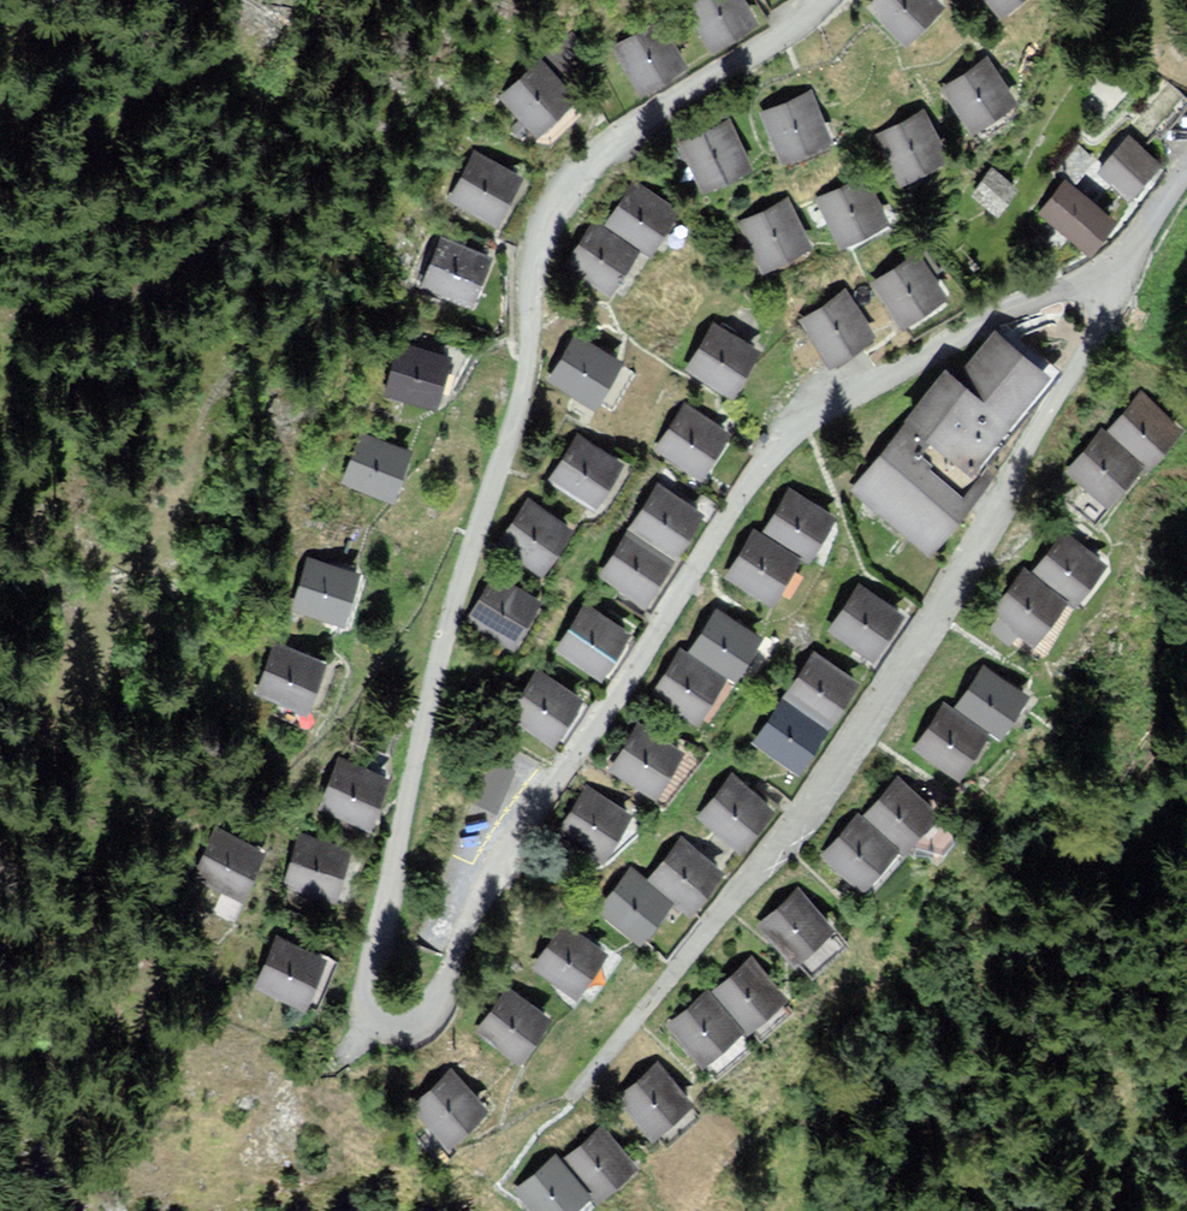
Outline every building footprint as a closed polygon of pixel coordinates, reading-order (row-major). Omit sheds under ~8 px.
[(744,26),(732,0),(693,0),(678,7),(697,48),(744,26)] [(898,48),(935,13),(923,0),(871,0),(861,9),(898,48)] [(995,19),(1018,0),(979,0),(995,19)] [(629,89),(675,67),(656,25),(610,46),(629,89)] [(586,58),(568,39),(545,59),(563,79),(586,58)] [(522,139),(564,101),(533,66),(491,104),(522,139)] [(935,93),(963,135),(1004,108),(977,66),(935,93)] [(757,118),(774,164),(818,147),(800,101),(757,118)] [(869,139),(892,187),(936,166),(912,118),(869,139)] [(677,148),(697,195),(740,177),(719,130),(677,148)] [(1091,177),(1117,203),(1149,173),(1124,146),(1091,177)] [(488,231),(514,185),(471,160),(444,207),(488,231)] [(965,196),(984,216),(1004,196),(985,176),(965,196)] [(1032,213),(1078,257),(1103,231),(1056,187),(1032,213)] [(820,206),(838,249),(878,232),(860,190),(820,206)] [(602,228),(642,257),(669,220),(629,191),(602,228)] [(733,229),(754,273),(802,252),(781,207),(733,229)] [(559,273),(598,299),(625,258),(586,233),(559,273)] [(464,312),(484,264),(439,245),(419,293),(464,312)] [(868,289),(894,331),(937,304),(911,263),(868,289)] [(794,325),(821,368),(866,340),(839,297),(794,325)] [(680,371),(723,397),(749,356),(706,329),(680,371)] [(941,381),(901,428),(909,435),(964,481),(1043,388),(990,344),(951,390),(941,381)] [(543,380),(585,410),(610,376),(568,346),(543,380)] [(427,411),(441,361),(396,348),(382,397),(427,411)] [(1135,405),(1102,436),(1136,471),(1168,440),(1135,405)] [(651,455),(692,481),(720,438),(680,412),(651,455)] [(368,513),(395,455),(345,433),(318,491),(368,513)] [(909,435),(853,501),(923,560),(979,494),(964,481),(909,435)] [(540,478),(583,508),(609,472),(566,442),(540,478)] [(1095,443),(1060,478),(1096,514),(1131,479),(1095,443)] [(619,534),(664,564),(693,520),(648,490),(619,534)] [(758,538),(801,565),(828,522),(786,495),(758,538)] [(490,549),(531,578),(560,536),(519,507),(490,549)] [(722,583),(764,612),(793,569),(751,540),(722,583)] [(1062,540),(1032,577),(1068,606),(1098,569),(1062,540)] [(591,580),(636,609),(660,570),(615,541),(591,580)] [(329,627),(345,580),(296,563),(279,609),(329,627)] [(1021,581),(986,616),(1021,651),(1056,616),(1021,581)] [(462,625),(502,650),(529,608),(488,583),(462,625)] [(858,662),(891,620),(853,590),(820,632),(858,662)] [(546,653),(590,685),(619,645),(574,613),(546,653)] [(684,663),(725,689),(752,647),(711,621),(684,663)] [(288,718),(306,667),(260,650),(241,701),(288,718)] [(819,733),(848,689),(807,663),(778,707),(819,733)] [(652,703),(690,729),(715,691),(677,666),(652,703)] [(978,671),(945,715),(984,745),(1018,700),(978,671)] [(498,721),(541,752),(574,706),(530,676),(498,721)] [(747,749),(786,778),(814,740),(775,711),(747,749)] [(945,715),(908,754),(941,785),(978,746),(945,715)] [(602,778),(644,802),(670,759),(627,735),(602,778)] [(477,799),(503,808),(519,766),(493,756),(477,799)] [(356,833),(377,787),(332,767),(311,813),(356,833)] [(726,858),(764,814),(725,780),(686,824),(726,858)] [(890,789),(858,820),(890,853),(922,822),(890,789)] [(591,867),(619,822),(580,798),(552,843),(591,867)] [(855,828),(818,863),(850,897),(887,862),(855,828)] [(212,908),(238,859),(197,838),(171,886),(212,908)] [(319,907),(335,858),(286,842),(270,891),(319,907)] [(681,917),(712,880),(673,848),(642,885),(681,917)] [(628,947),(664,911),(630,876),(593,913),(628,947)] [(793,902),(755,929),(786,972),(823,945),(793,902)] [(567,1003),(598,966),(558,933),(527,970),(567,1003)] [(272,1015),(296,970),(253,948),(229,993),(272,1015)] [(741,982),(711,1006),(741,1043),(771,1018),(741,982)] [(497,1073),(531,1031),(493,1000),(459,1042),(497,1073)] [(700,1014),(663,1038),(696,1087),(733,1063),(700,1014)] [(647,1076),(598,1111),(628,1152),(677,1116),(647,1076)] [(410,1157),(454,1122),(424,1083),(379,1118),(410,1157)] [(582,1139),(540,1170),(569,1209),(611,1179),(582,1139)] [(489,1199),(497,1210),(561,1210),(533,1170),(489,1199)]
